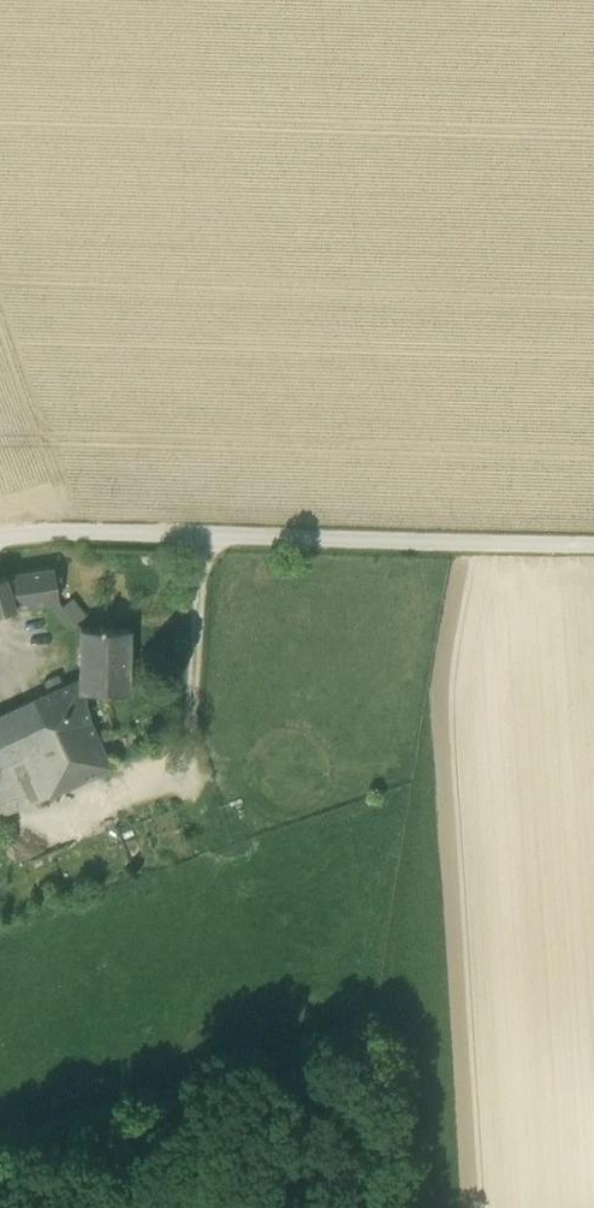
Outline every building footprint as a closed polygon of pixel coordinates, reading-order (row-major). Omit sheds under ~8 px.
[(10,608),(48,602),(58,601),(53,569),(0,577),(0,578),(0,612),(10,608)] [(73,622),(75,624),(85,616),(72,599),(61,607),(73,622)] [(81,693),(128,694),(129,630),(80,629),(80,680),(79,693),(81,693)] [(6,815),(110,767),(90,725),(81,693),(79,693),(80,680),(63,687),(58,676),(43,682),(48,693),(0,716),(0,802),(6,815)]
